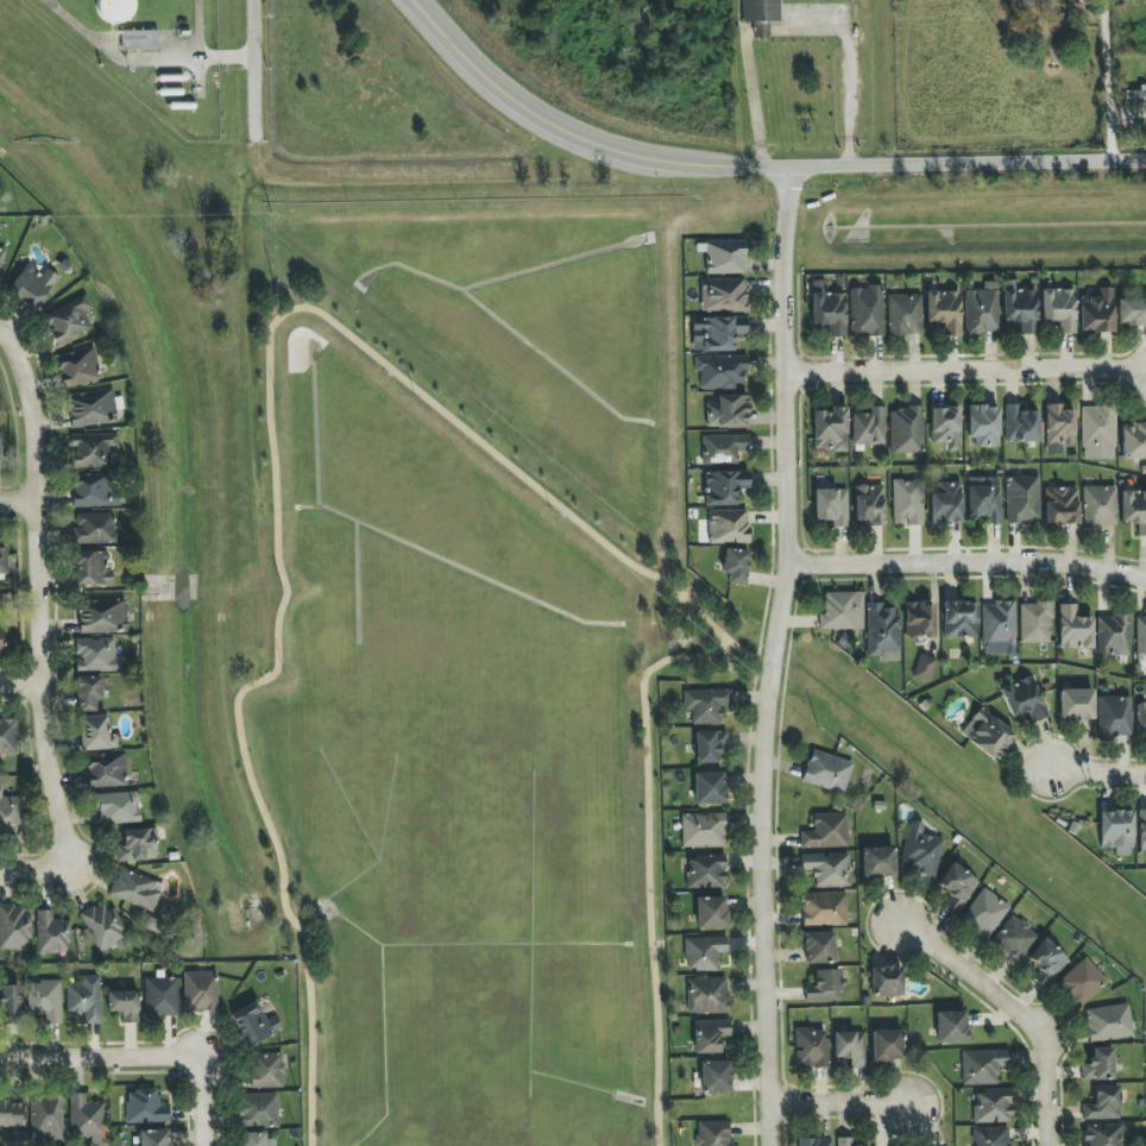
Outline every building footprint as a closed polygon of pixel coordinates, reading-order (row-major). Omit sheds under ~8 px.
[(102,25),(135,17),(131,0),(96,0),(102,25)] [(743,23),(780,22),(780,0),(742,0),(743,23)] [(769,37),(768,23),(753,23),(754,38),(769,37)] [(158,49),(158,30),(121,31),(121,50),(158,49)] [(1143,91),(1124,91),(1124,104),(1145,104),(1145,91),(1143,91)] [(705,274),(745,274),(746,241),(706,240),(705,274)] [(42,274),(25,264),(7,292),(35,311),(58,276),(46,268),(42,274)] [(701,311),(745,312),(746,280),(702,279),(701,311)] [(1002,322),(1020,322),(1020,334),(1036,335),(1036,291),(1016,290),(1016,280),(1003,280),(1002,322)] [(845,338),(845,293),(826,293),(826,281),(811,281),(811,325),(828,325),(828,338),(845,338)] [(998,333),(997,282),(983,282),(983,290),(965,291),(966,334),(998,333)] [(851,287),(850,336),(882,336),(883,288),(851,287)] [(1114,332),(1113,288),(1098,288),(1098,297),(1079,297),(1080,333),(1114,332)] [(1075,334),(1074,289),(1041,290),(1041,321),(1059,321),(1059,334),(1075,334)] [(960,291),(926,291),(925,322),(944,323),(944,335),(959,336),(960,291)] [(84,312),(92,307),(85,294),(43,316),(59,345),(92,328),(84,312)] [(922,336),(921,295),(888,295),(888,336),(922,336)] [(1117,300),(1117,326),(1145,325),(1145,299),(1117,300)] [(746,317),(703,318),(704,352),(734,352),(733,335),(747,334),(746,317)] [(64,389),(102,379),(93,346),(56,356),(64,389)] [(748,357),(694,356),(694,371),(701,371),(700,388),(742,389),(742,373),(747,373),(748,357)] [(71,428),(117,422),(112,389),(67,395),(71,428)] [(748,396),(715,395),(714,403),(707,403),(706,427),(747,428),(748,396)] [(1074,410),(1062,410),(1062,404),(1045,405),(1046,453),(1059,452),(1059,445),(1075,445),(1074,410)] [(1038,411),(1019,411),(1019,405),(1005,405),(1005,442),(1039,442),(1038,411)] [(999,447),(998,406),(968,406),(968,438),(974,438),(975,447),(999,447)] [(812,412),(813,448),(831,448),(831,453),(847,452),(847,407),(830,407),(830,411),(812,412)] [(885,407),(872,407),(872,414),(851,414),(852,445),(885,445),(885,407)] [(930,408),(931,443),(947,443),(947,451),(960,450),(958,407),(930,408)] [(1081,407),(1082,460),(1116,459),(1115,407),(1081,407)] [(890,453),(923,453),(923,408),(890,408),(890,453)] [(1122,424),(1121,459),(1145,459),(1145,424),(1122,424)] [(70,435),(71,469),(111,468),(110,449),(119,449),(118,434),(70,435)] [(737,464),(737,451),(748,451),(748,436),(702,436),(702,464),(737,464)] [(706,506),(736,505),(736,489),(749,489),(749,471),(705,472),(706,506)] [(73,507),(115,506),(115,473),(72,474),(73,507)] [(1040,477),(1007,476),(1006,522),(1039,523),(1040,477)] [(893,480),(893,525),(922,525),(923,480),(893,480)] [(961,525),(962,483),(931,483),(930,524),(961,525)] [(855,521),(869,521),(869,527),(884,527),(884,486),(855,486),(855,521)] [(1001,524),(1001,486),(968,487),(968,517),(987,517),(987,524),(1001,524)] [(1083,527),(1116,527),(1116,486),(1083,487),(1083,527)] [(1079,524),(1078,488),(1044,488),(1045,524),(1079,524)] [(814,520),(833,521),(833,527),(847,527),(848,490),(815,489),(814,520)] [(1121,491),(1120,523),(1138,524),(1138,536),(1145,536),(1145,491),(1121,491)] [(749,543),(748,510),(709,511),(709,544),(749,543)] [(114,514),(75,515),(75,544),(115,543),(114,514)] [(727,584),(746,585),(749,551),(725,549),(722,574),(728,574),(727,584)] [(106,551),(74,552),(74,585),(113,584),(112,570),(106,570),(106,551)] [(824,593),(824,613),(819,613),(819,630),(863,629),(863,592),(824,593)] [(78,633),(126,632),(125,599),(78,600),(78,633)] [(976,602),(943,602),(944,638),(977,638),(976,602)] [(982,603),(983,647),(1016,646),(1014,602),(982,603)] [(882,603),(867,603),(868,659),(900,658),(898,608),(883,609),(882,603)] [(1021,643),(1052,643),(1051,603),(1020,603),(1021,643)] [(934,604),(905,604),(906,638),(934,637),(934,604)] [(1075,605),(1058,605),(1059,649),(1093,648),(1092,617),(1075,618),(1075,605)] [(1130,655),(1130,616),(1097,616),(1097,656),(1130,655)] [(1136,618),(1136,661),(1145,661),(1145,618),(1136,618)] [(76,671),(124,672),(124,657),(114,656),(115,639),(75,638),(74,658),(76,658),(76,671)] [(931,682),(936,658),(919,655),(914,678),(931,682)] [(1033,723),(1048,716),(1030,675),(999,689),(1012,718),(1027,711),(1033,723)] [(98,711),(98,690),(110,690),(109,677),(76,678),(77,712),(98,711)] [(1093,689),(1060,690),(1060,720),(1093,720),(1093,689)] [(692,725),(721,724),(721,707),(731,707),(730,690),(683,691),(684,711),(691,710),(692,725)] [(1099,737),(1132,736),(1132,697),(1098,697),(1099,737)] [(1145,734),(1145,702),(1138,701),(1137,734),(1145,734)] [(994,762),(1016,737),(982,707),(960,732),(994,762)] [(79,717),(80,750),(117,749),(117,735),(107,735),(106,716),(79,717)] [(0,720),(0,755),(16,755),(17,720),(0,720)] [(696,764),(718,763),(718,748),(727,748),(727,732),(695,732),(696,764)] [(843,795),(853,763),(811,749),(801,781),(843,795)] [(127,786),(126,754),(86,755),(87,787),(127,786)] [(695,805),(724,804),(724,773),(694,774),(695,805)] [(20,834),(21,797),(2,796),(2,788),(0,788),(0,834),(20,834)] [(98,824),(140,823),(139,793),(97,794),(98,824)] [(1099,849),(1114,849),(1114,856),(1133,856),(1133,811),(1100,811),(1099,849)] [(681,814),(682,848),(725,846),(724,813),(681,814)] [(847,813),(813,814),(813,831),(800,832),(801,849),(848,847),(847,813)] [(944,840),(922,834),(925,824),(910,821),(899,866),(935,874),(944,840)] [(124,846),(116,846),(117,861),(156,859),(155,829),(123,830),(124,846)] [(863,878),(895,877),(894,847),(862,848),(863,878)] [(850,887),(849,854),(801,855),(801,870),(813,870),(814,888),(850,887)] [(725,856),(687,857),(688,889),(726,888),(725,856)] [(945,904),(958,913),(979,881),(951,863),(937,886),(951,895),(945,904)] [(153,913),(164,885),(121,868),(110,895),(153,913)] [(1010,907),(983,888),(960,920),(987,940),(1010,907)] [(803,926),(847,925),(846,892),(802,894),(803,926)] [(696,898),(697,929),(726,928),(726,897),(696,898)] [(82,916),(99,952),(128,938),(111,902),(82,916)] [(31,948),(31,915),(24,915),(23,905),(0,905),(0,948),(31,948)] [(70,920),(52,920),(52,911),(37,911),(37,953),(69,954),(70,920)] [(1039,934),(1011,915),(992,943),(1020,962),(1039,934)] [(804,933),(804,964),(835,963),(834,932),(804,933)] [(728,953),(728,937),(685,938),(685,971),(718,971),(718,954),(728,953)] [(1040,969),(1033,979),(1046,989),(1069,959),(1043,938),(1027,959),(1040,969)] [(1108,982),(1085,957),(1056,983),(1079,1008),(1108,982)] [(902,996),(901,967),(871,967),(872,997),(902,996)] [(814,970),(814,986),(804,986),(805,1003),(841,1001),(839,969),(814,970)] [(217,972),(183,972),(184,1012),(218,1011),(217,972)] [(100,976),(82,976),(82,984),(66,985),(67,1013),(84,1013),(85,1024),(101,1024),(100,976)] [(144,978),(145,1017),(178,1016),(178,978),(144,978)] [(728,978),(687,979),(688,1014),(729,1012),(728,978)] [(61,1024),(61,981),(27,982),(27,1015),(43,1015),(43,1024),(61,1024)] [(0,986),(0,1009),(3,1009),(3,1021),(21,1021),(20,985),(0,986)] [(138,991),(107,991),(108,1012),(121,1012),(122,1023),(139,1023),(138,991)] [(230,1014),(245,1047),(282,1031),(275,1016),(265,1021),(257,1002),(230,1014)] [(1133,1035),(1127,1003),(1083,1011),(1089,1043),(1133,1035)] [(936,1012),(937,1043),(967,1042),(966,1012),(936,1012)] [(695,1054),(720,1054),(720,1036),(730,1037),(730,1021),(695,1021),(695,1054)] [(796,1068),(828,1067),(827,1029),(795,1029),(796,1068)] [(902,1062),(902,1031),(871,1031),(872,1062),(902,1062)] [(834,1059),(850,1059),(850,1068),(865,1068),(865,1032),(834,1032),(834,1059)] [(1081,1080),(1113,1080),(1113,1048),(1090,1048),(1091,1064),(1080,1065),(1081,1080)] [(1008,1050),(961,1051),(962,1086),(998,1085),(997,1067),(1008,1067),(1008,1050)] [(283,1088),(283,1054),(249,1054),(250,1088),(283,1088)] [(702,1094),(731,1094),(730,1062),(701,1062),(702,1094)] [(1120,1119),(1119,1086),(1094,1087),(1094,1104),(1082,1105),(1082,1120),(1120,1119)] [(127,1124),(169,1123),(169,1107),(158,1107),(158,1090),(126,1091),(127,1124)] [(974,1124),(1012,1122),(1011,1090),(973,1091),(974,1124)] [(279,1127),(278,1093),(239,1094),(239,1127),(279,1127)] [(63,1094),(30,1095),(31,1144),(64,1142),(63,1094)] [(86,1094),(69,1094),(70,1137),(90,1137),(90,1145),(102,1144),(102,1103),(86,1103),(86,1094)] [(24,1126),(23,1101),(0,1101),(0,1127),(24,1126)] [(698,1145),(731,1145),(731,1121),(697,1122),(698,1145)] [(1083,1125),(1084,1145),(1122,1145),(1122,1124),(1083,1125)] [(973,1145),(1011,1145),(1011,1128),(973,1129),(973,1145)] [(170,1130),(139,1131),(140,1145),(133,1145),(170,1145),(170,1130)] [(239,1145),(266,1145),(266,1132),(239,1133),(239,1145)] [(853,1138),(837,1138),(837,1145),(853,1145),(853,1138)]
